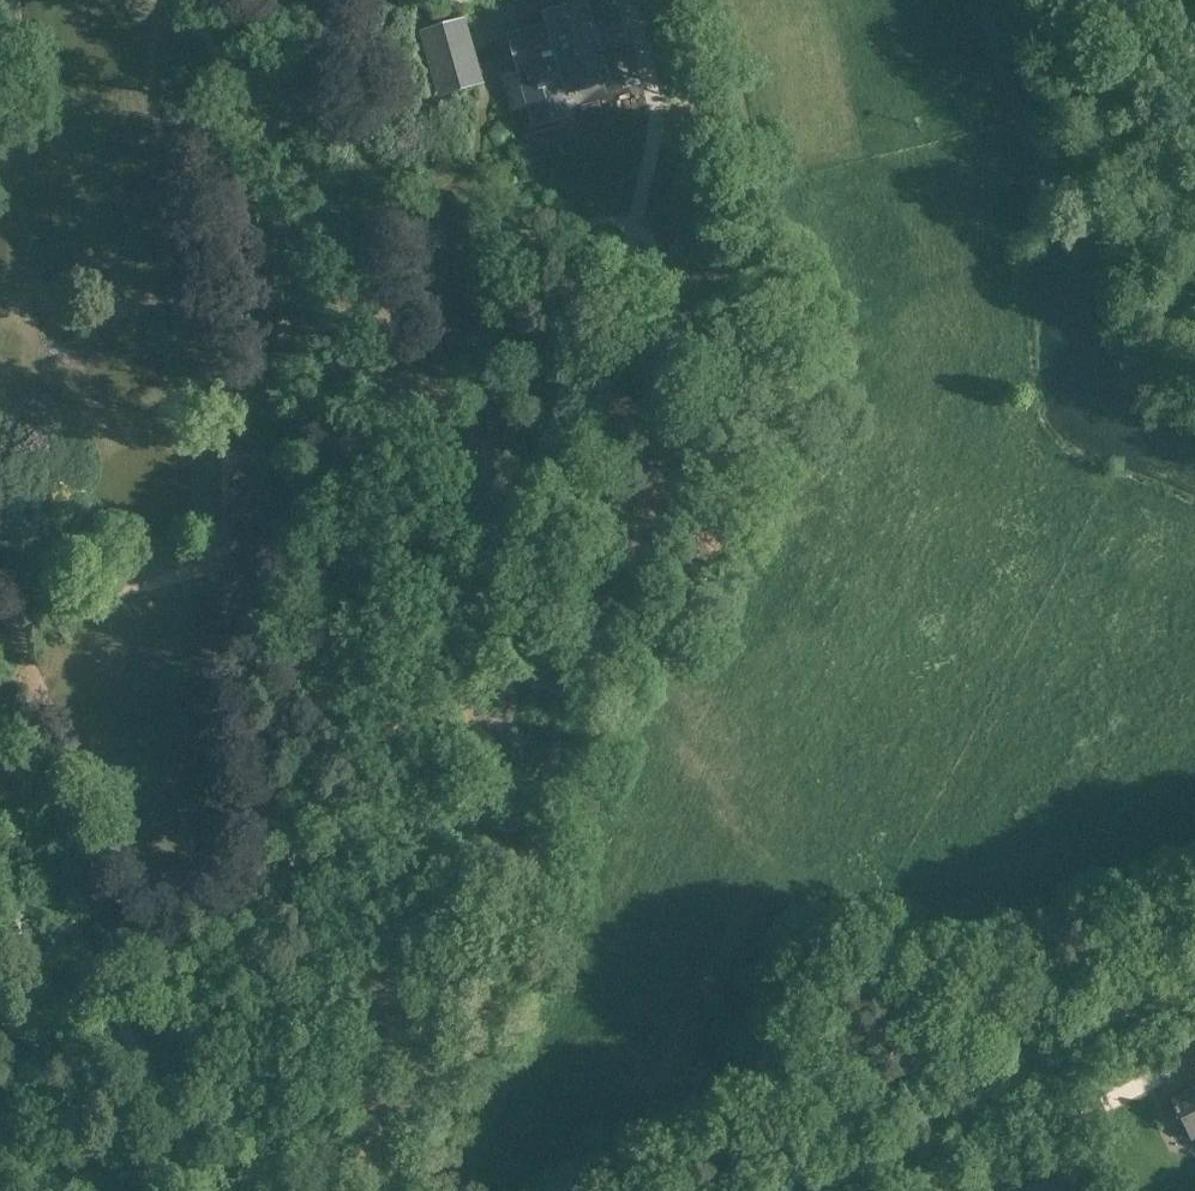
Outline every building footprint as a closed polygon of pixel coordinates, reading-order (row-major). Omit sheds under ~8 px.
[(589,19),(584,4),(546,15),(550,29),(511,41),(519,69),(514,70),(532,131),(572,119),(565,94),(631,76),(612,12),(589,19)] [(459,20),(423,31),(440,92),(480,80),(467,33),(463,19),(459,20)] [(1171,1100),(1175,1108),(1173,1109),(1176,1114),(1178,1113),(1191,1139),(1194,1137),(1194,1088),(1171,1100)] [(1052,1177),(1026,1190),(1060,1190),(1052,1177)]
